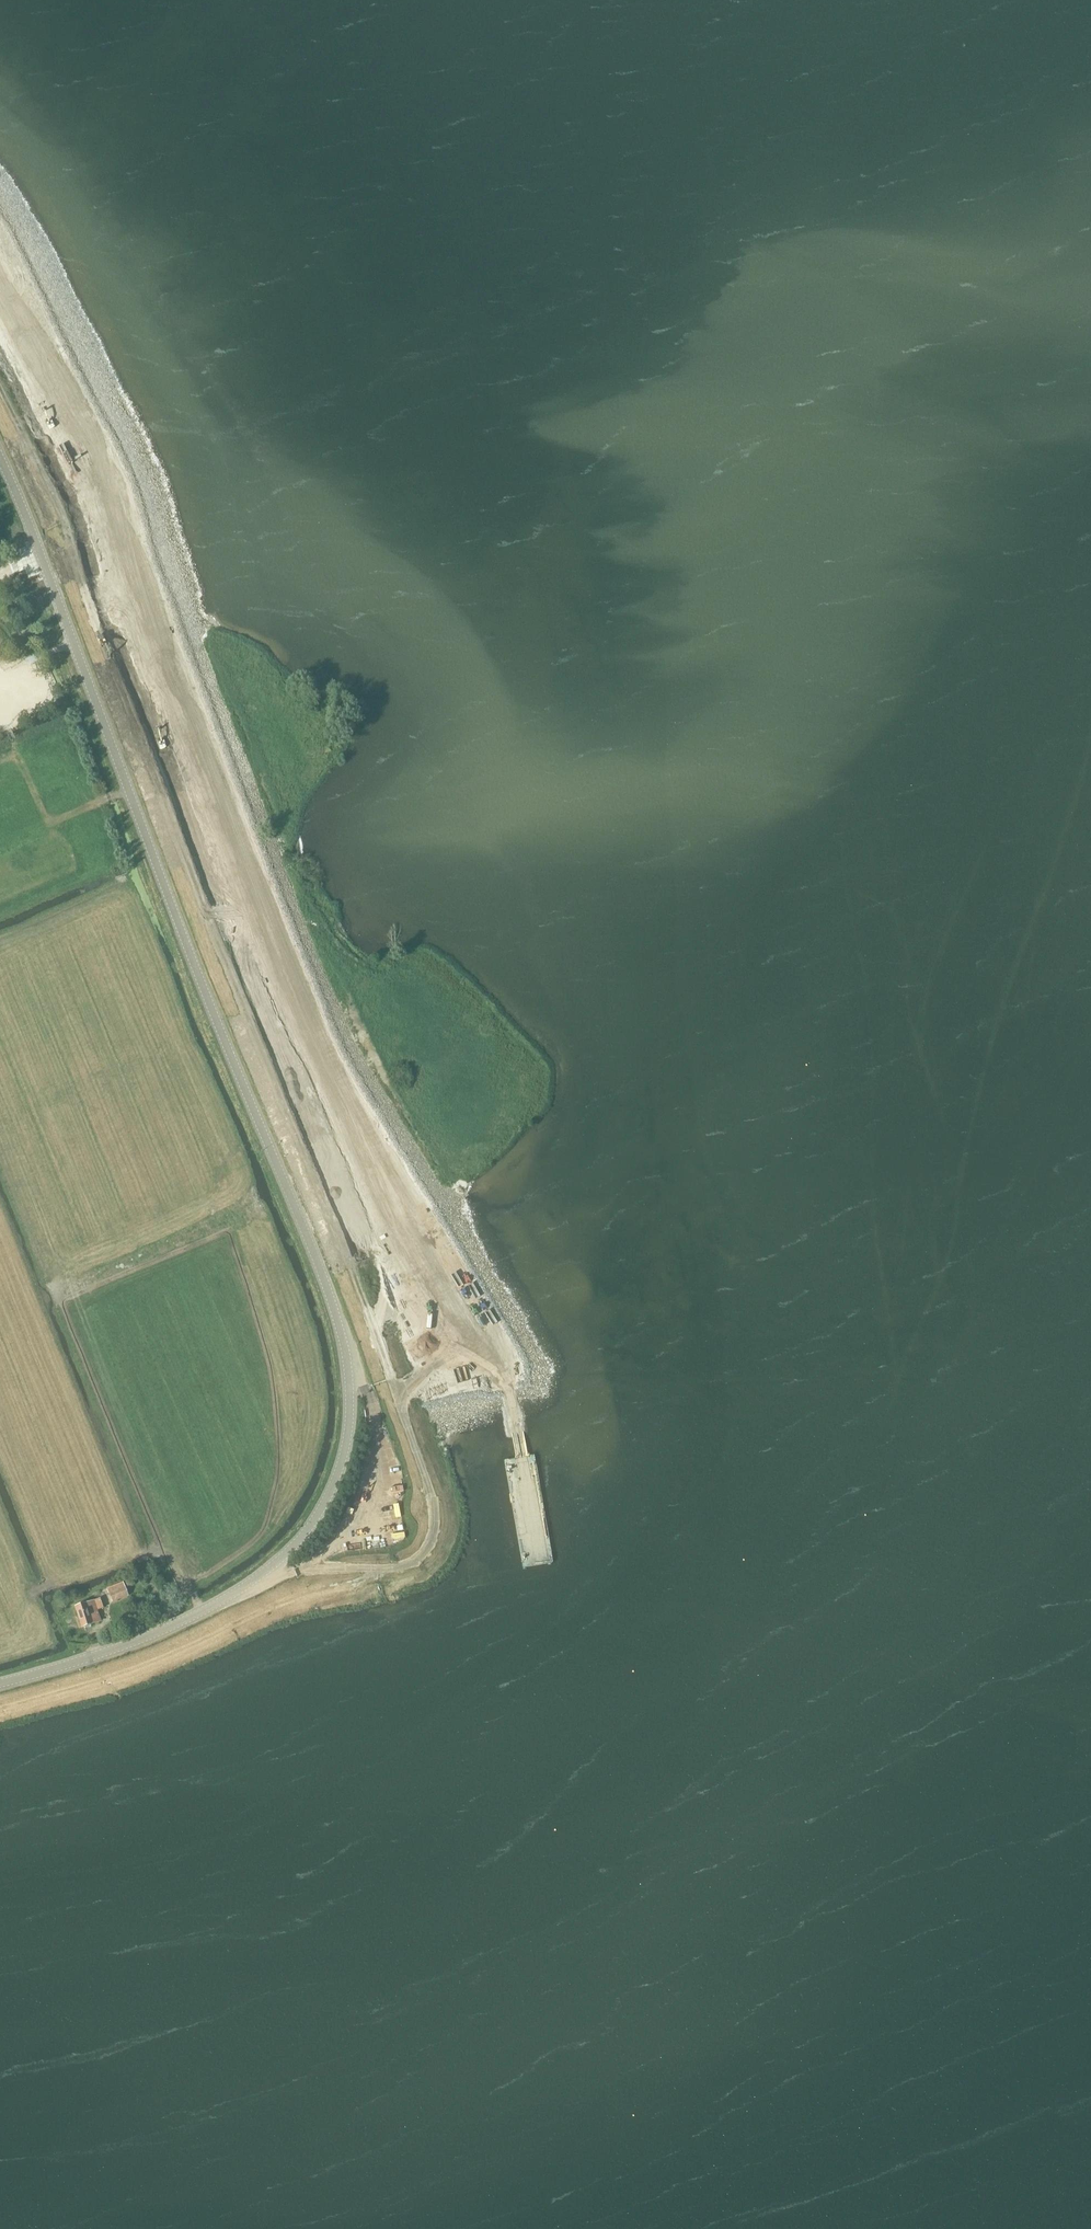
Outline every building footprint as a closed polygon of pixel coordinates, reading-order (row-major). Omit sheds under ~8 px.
[(114,1602),(130,1596),(125,1583),(108,1589),(114,1602)] [(83,1628),(101,1621),(98,1610),(105,1609),(101,1600),(87,1604),(77,1608),(83,1628)]
